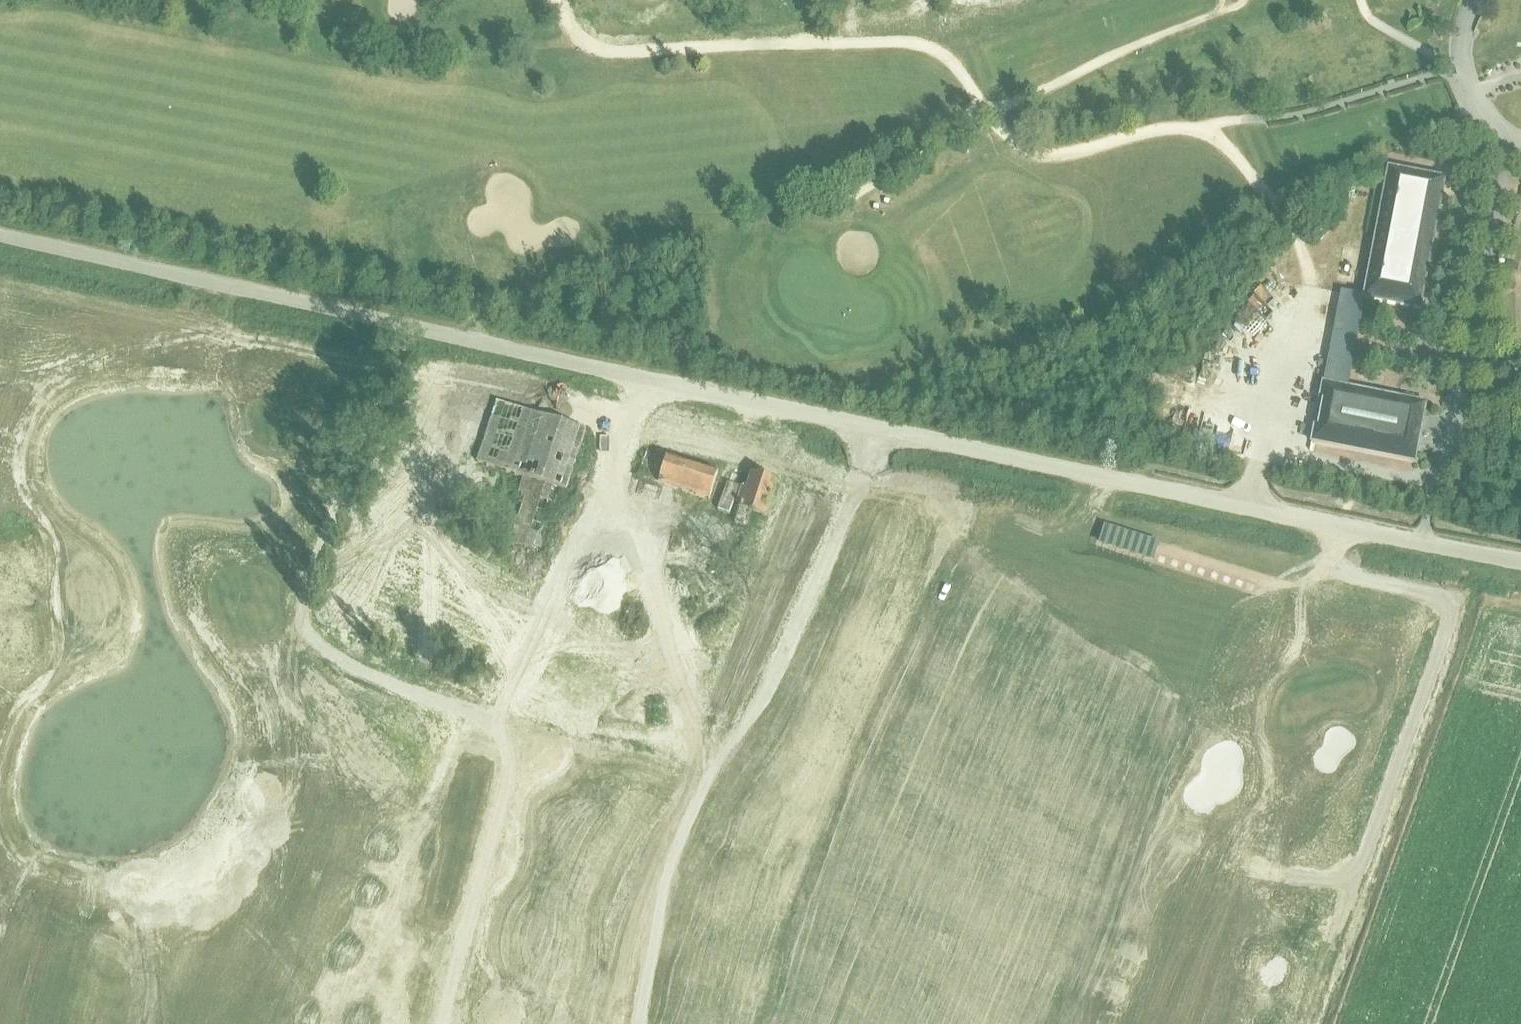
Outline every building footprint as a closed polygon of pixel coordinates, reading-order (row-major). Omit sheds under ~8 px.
[(1364,298),(1364,299),(1419,310),(1444,179),(1388,169),(1363,297),(1364,298)] [(1341,293),(1333,335),(1356,339),(1356,338),(1364,299),(1364,298),(1363,297),(1344,294),(1341,293)] [(1314,427),(1311,443),(1409,462),(1414,463),(1422,416),(1425,404),(1346,389),(1323,385),(1321,385),(1318,402),(1330,404),(1325,429),(1314,427)] [(565,492),(585,432),(497,402),(477,462),(565,492)] [(709,500),(717,473),(646,451),(638,478),(709,500)] [(764,518),(775,484),(750,475),(745,490),(741,489),(736,503),(741,504),(734,523),(745,527),(750,513),(764,518)] [(1106,529),(1101,548),(1147,559),(1152,540),(1106,529)]
